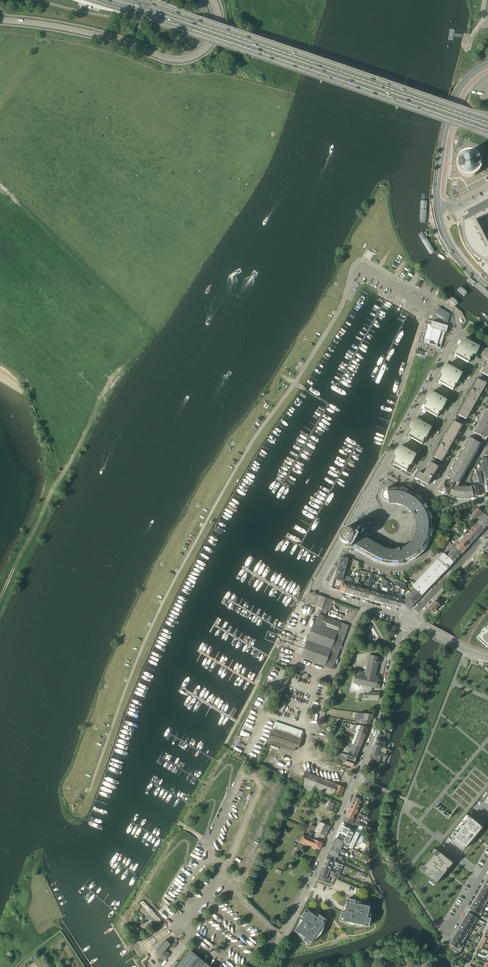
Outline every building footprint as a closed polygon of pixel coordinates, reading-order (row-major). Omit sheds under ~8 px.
[(259,36),(251,57),(252,58),(252,59),(254,59),(255,58),(262,37),(262,36),(261,35),(259,35),(259,36)] [(327,59),(320,80),(320,81),(321,82),(322,82),(323,81),(330,60),(330,59),(329,58),(328,58),(327,59)] [(403,86),(396,107),(396,108),(397,109),(398,109),(399,108),(407,87),(407,86),(406,85),(404,85),(403,86)] [(463,155),(464,154),(466,154),(467,154),(468,154),(469,154),(470,154),(471,154),(473,154),(474,155),(476,156),(477,157),(479,158),(480,160),(480,161),(481,163),(483,164),(482,165),(482,166),(482,167),(482,168),(483,169),(483,170),(484,170),(485,171),(487,172),(487,148),(467,140),(460,137),(454,152),(463,155)] [(463,155),(461,156),(460,158),(459,159),(458,161),(457,162),(457,164),(457,165),(457,166),(457,167),(457,168),(458,170),(458,171),(459,172),(460,173),(461,175),(463,176),(464,177),(466,177),(468,177),(470,178),(471,177),(473,177),(475,176),(476,175),(478,174),(479,172),(480,171),(480,170),(480,169),(481,168),(481,166),(481,165),(481,164),(481,163),(480,161),(480,160),(479,158),(477,157),(476,156),(474,155),(473,154),(471,154),(470,154),(469,154),(468,154),(467,154),(466,154),(464,154),(463,155)] [(452,216),(456,223),(462,220),(463,223),(462,223),(462,222),(462,224),(459,225),(461,228),(462,228),(462,232),(463,235),(463,239),(463,240),(464,242),(465,242),(467,247),(469,251),(473,255),(476,258),(480,260),(481,261),(482,262),(483,262),(486,263),(487,264),(487,197),(452,216)] [(424,232),(419,235),(431,252),(436,248),(424,232)] [(475,282),(470,277),(469,277),(468,279),(467,279),(474,285),(476,283),(475,282)] [(468,292),(461,286),(458,290),(464,296),(468,292)] [(459,302),(452,296),(451,297),(449,299),(455,305),(456,305),(458,303),(459,302)] [(433,329),(445,332),(446,332),(448,326),(447,326),(450,314),(439,307),(435,313),(444,318),(442,324),(432,321),(430,328),(433,328),(433,329)] [(440,349),(445,332),(433,329),(430,340),(428,344),(436,346),(436,348),(440,349)] [(442,373),(444,374),(441,379),(439,382),(441,384),(451,389),(452,390),(453,390),(447,401),(446,401),(445,400),(443,399),(441,398),(439,397),(437,395),(435,394),(433,393),(431,392),(429,396),(426,400),(429,401),(426,406),(424,409),(426,411),(436,416),(437,417),(431,428),(430,427),(428,426),(426,425),(424,424),(422,423),(420,422),(418,420),(416,419),(413,423),(412,426),(411,427),(413,428),(410,433),(409,437),(411,438),(420,443),(422,444),(416,455),(414,454),(412,453),(410,452),(408,451),(406,450),(404,448),(402,447),(400,446),(398,450),(396,454),(398,456),(395,460),(393,464),(395,465),(401,468),(403,469),(407,471),(411,465),(414,466),(424,472),(430,463),(434,457),(434,456),(454,421),(458,414),(478,379),(481,373),(481,372),(487,363),(476,357),(477,355),(475,355),(479,348),(464,339),(462,342),(461,341),(458,345),(460,346),(456,352),(455,355),(457,357),(466,362),(468,363),(462,374),(461,373),(460,373),(458,372),(456,371),(454,369),(452,368),(450,367),(449,366),(446,365),(444,369),(442,373)] [(486,383),(483,382),(478,379),(458,414),(466,419),(472,408),(480,394),(486,383)] [(487,411),(486,413),(485,412),(474,430),(476,431),(475,433),(486,440),(487,437),(487,411)] [(454,421),(434,456),(434,457),(442,461),(448,450),(448,451),(451,446),(450,446),(462,425),(454,421)] [(462,479),(481,444),(469,437),(446,477),(448,478),(445,483),(443,483),(439,491),(447,496),(452,497),(456,498),(459,487),(459,486),(458,485),(462,479)] [(431,479),(438,467),(430,463),(424,472),(423,475),(419,472),(415,478),(428,485),(431,479)] [(482,486),(486,485),(485,473),(483,473),(482,467),(478,468),(479,472),(476,473),(476,474),(478,482),(479,485),(482,485),(482,486)] [(474,497),(472,486),(472,485),(471,486),(471,487),(465,488),(465,499),(469,499),(472,499),(472,498),(474,498),(474,497)] [(465,499),(465,488),(459,487),(456,498),(461,499),(465,499)] [(401,488),(396,488),(393,488),(388,488),(387,488),(387,489),(386,490),(383,492),(382,495),(383,498),(385,500),(387,501),(389,501),(389,502),(389,504),(391,504),(393,503),(395,504),(397,504),(398,504),(400,504),(402,505),(403,506),(406,507),(407,508),(408,509),(409,510),(410,511),(412,513),(411,514),(413,516),(414,516),(415,518),(415,520),(416,523),(416,525),(416,528),(416,530),(416,532),(415,534),(414,535),(414,537),(413,539),(412,540),(410,542),(409,543),(407,545),(405,546),(402,548),(400,549),(400,548),(397,548),(397,549),(396,549),(394,549),(393,549),(391,549),(389,549),(387,549),(385,548),(384,547),(382,546),(366,537),(364,536),(361,535),(359,534),(359,535),(352,547),(351,548),(352,548),(377,562),(382,564),(388,565),(394,566),(399,565),(404,564),(409,562),(415,559),(419,556),(423,552),(427,547),(429,542),(431,537),(432,530),(432,524),(432,519),(430,513),(428,508),(425,504),(422,500),(421,499),(417,495),(413,493),(408,490),(401,488)] [(470,518),(474,521),(476,518),(477,519),(486,527),(487,525),(487,517),(482,511),(481,512),(477,508),(472,515),(470,518)] [(486,527),(477,519),(475,522),(477,524),(483,530),(486,527)] [(483,530),(477,524),(475,522),(472,526),(474,527),(470,531),(476,538),(483,530)] [(349,545),(352,547),(359,535),(359,534),(356,533),(355,533),(354,533),(354,532),(354,531),(353,531),(352,530),(352,529),(351,529),(350,529),(349,528),(348,528),(347,528),(346,528),(345,529),(344,529),(343,529),(343,530),(342,530),(341,531),(341,532),(340,533),(340,534),(340,535),(340,536),(340,537),(340,538),(340,539),(340,540),(341,540),(341,541),(342,542),(343,542),(343,543),(344,543),(345,543),(345,544),(346,544),(347,544),(348,544),(349,544),(349,545)] [(462,534),(463,534),(472,543),(476,538),(470,531),(467,534),(465,532),(464,532),(462,534)] [(466,548),(472,543),(463,534),(460,538),(455,534),(453,536),(457,540),(460,542),(466,548)] [(462,553),(466,548),(460,542),(457,540),(453,545),(462,553)] [(447,556),(454,562),(462,553),(453,545),(452,545),(449,542),(446,545),(450,549),(448,552),(450,553),(447,556)] [(447,556),(445,554),(445,555),(440,560),(434,566),(424,577),(424,576),(414,587),(422,595),(422,596),(432,585),(442,574),(443,574),(442,574),(446,570),(448,567),(449,568),(454,562),(447,556)] [(335,571),(344,574),(348,559),(340,557),(338,565),(338,564),(337,565),(337,566),(337,567),(338,567),(335,571)] [(343,579),(344,574),(335,571),(328,585),(332,587),(332,589),(339,591),(342,583),(343,579)] [(349,577),(346,576),(346,579),(345,580),(343,579),(342,583),(339,591),(340,591),(339,591),(345,592),(349,577)] [(352,578),(349,577),(345,592),(350,594),(353,582),(351,581),(352,578)] [(358,582),(359,578),(357,577),(355,583),(354,582),(353,582),(350,594),(354,595),(358,582)] [(370,587),(372,581),(369,580),(368,584),(364,598),(369,599),(371,591),(372,587),(370,587)] [(406,585),(397,580),(396,586),(399,587),(399,589),(405,591),(406,585)] [(368,584),(365,583),(365,586),(364,589),(361,588),(359,597),(364,598),(368,584)] [(377,589),(378,586),(375,585),(375,586),(373,592),(371,591),(369,599),(374,601),(377,589)] [(422,595),(414,587),(409,592),(418,600),(422,595)] [(384,604),(387,592),(382,591),(379,602),(384,604)] [(305,602),(322,609),(326,610),(330,611),(334,601),(312,593),(309,592),(305,602)] [(389,605),(392,593),(387,592),(384,604),(389,605)] [(418,600),(409,592),(406,596),(407,597),(414,604),(418,600)] [(410,609),(414,604),(407,597),(404,600),(402,600),(400,608),(408,610),(410,609)] [(427,608),(436,616),(440,612),(436,608),(439,605),(433,600),(427,608)] [(324,617),(320,615),(316,624),(314,624),(302,658),(333,669),(349,626),(324,617)] [(486,646),(487,647),(487,625),(476,638),(486,646)] [(381,658),(369,655),(368,655),(367,660),(369,661),(368,664),(367,667),(366,667),(365,670),(367,670),(366,673),(357,671),(356,674),(354,683),(376,688),(379,688),(380,682),(378,682),(378,679),(378,676),(375,675),(376,672),(377,669),(377,666),(378,666),(377,666),(378,663),(380,663),(381,658)] [(287,703),(283,701),(279,710),(283,712),(287,703)] [(373,715),(360,713),(357,713),(356,716),(358,716),(357,723),(365,724),(370,724),(371,720),(372,720),(373,715)] [(280,724),(275,722),(268,743),(294,752),(295,747),(299,748),(302,739),(300,738),(278,730),(280,724)] [(280,724),(278,730),(300,738),(303,730),(280,724)] [(361,727),(358,726),(354,724),(353,727),(352,730),(356,731),(359,732),(366,735),(368,728),(361,726),(361,727)] [(355,734),(354,737),(363,741),(366,735),(359,732),(356,731),(352,730),(351,732),(355,734)] [(361,747),(363,741),(354,737),(350,736),(349,738),(353,740),(352,743),(354,745),(360,747),(361,747)] [(382,748),(382,747),(384,742),(376,739),(374,745),(382,748)] [(358,754),(360,747),(354,745),(351,751),(358,754)] [(387,749),(382,747),(382,748),(374,745),(373,749),(386,753),(387,749)] [(386,754),(386,753),(373,749),(369,758),(376,760),(376,761),(379,762),(382,756),(387,757),(388,755),(386,754)] [(358,754),(351,751),(350,751),(348,755),(342,753),(342,754),(333,751),(333,753),(338,755),(355,761),(358,754)] [(353,767),(355,761),(338,755),(337,758),(346,761),(345,764),(353,767)] [(313,793),(315,788),(340,798),(344,787),(305,772),(299,787),(313,793)] [(364,806),(368,808),(368,807),(366,807),(367,805),(365,803),(366,800),(367,799),(369,799),(370,796),(361,791),(359,796),(358,798),(355,797),(353,801),(361,804),(364,806)] [(455,811),(440,799),(434,806),(449,818),(455,811)] [(363,807),(364,806),(361,804),(353,801),(351,805),(362,810),(362,809),(362,810),(363,808),(363,809),(364,807),(363,807)] [(360,814),(362,810),(351,805),(349,809),(356,812),(360,814)] [(367,816),(360,814),(356,812),(349,809),(348,813),(358,818),(359,815),(361,816),(361,817),(366,819),(367,816)] [(360,818),(358,818),(348,813),(346,817),(358,822),(360,818)] [(476,836),(483,827),(470,817),(467,814),(448,836),(449,836),(452,839),(464,849),(465,849),(472,841),(475,836),(474,836),(475,835),(476,836)] [(358,822),(346,817),(344,821),(348,823),(346,826),(353,830),(354,826),(358,828),(359,825),(363,827),(364,825),(358,822)] [(326,836),(330,826),(319,821),(319,822),(317,828),(310,825),(308,829),(316,832),(326,836)] [(339,836),(338,839),(344,841),(342,845),(348,848),(349,848),(353,838),(357,840),(360,833),(353,830),(346,826),(345,827),(343,825),(339,832),(345,835),(345,834),(347,835),(346,838),(345,838),(345,839),(339,836)] [(323,843),(326,836),(316,832),(313,839),(323,843)] [(323,843),(313,839),(303,835),(301,842),(320,849),(323,843)] [(342,845),(344,841),(338,839),(336,838),(332,845),(345,851),(345,850),(347,851),(348,848),(342,845)] [(345,851),(332,845),(330,850),(344,855),(344,854),(348,855),(348,856),(354,859),(355,855),(349,853),(345,851)] [(343,857),(344,855),(330,850),(329,854),(342,859),(343,857)] [(446,858),(437,850),(436,850),(433,854),(423,866),(421,869),(420,870),(422,871),(423,872),(431,879),(436,883),(437,883),(446,872),(447,870),(447,869),(448,870),(449,868),(453,863),(454,861),(448,856),(446,858)] [(256,851),(242,884),(248,886),(261,854),(256,851)] [(343,860),(342,859),(329,854),(327,858),(335,861),(336,860),(344,863),(345,861),(343,860)] [(335,862),(335,861),(327,858),(325,863),(337,868),(337,867),(342,869),(343,865),(335,862)] [(336,870),(337,868),(325,863),(323,868),(339,875),(340,873),(335,871),(336,870)] [(323,868),(321,872),(328,875),(331,876),(338,880),(339,877),(340,875),(339,875),(323,868)] [(325,882),(326,880),(329,881),(331,876),(328,875),(321,872),(319,877),(318,879),(325,882)] [(482,891),(481,890),(478,895),(479,896),(487,900),(487,899),(487,894),(482,891)] [(487,900),(479,896),(478,895),(476,900),(477,900),(486,906),(486,905),(485,905),(487,900)] [(341,912),(340,920),(354,927),(370,926),(371,918),(370,906),(358,901),(357,905),(355,905),(356,900),(348,898),(341,912)] [(486,906),(477,900),(476,900),(473,904),(474,905),(483,910),(483,911),(484,910),(483,910),(486,906)] [(151,909),(143,901),(140,903),(148,911),(151,909)] [(483,910),(474,905),(473,904),(470,909),(471,910),(480,915),(481,915),(483,911),(483,910)] [(320,915),(315,913),(306,910),(301,916),(306,919),(304,921),(301,918),(295,931),(303,940),(310,945),(321,934),(327,920),(320,915)] [(150,914),(157,921),(159,923),(162,920),(153,911),(150,914)] [(477,918),(468,912),(465,918),(466,918),(474,923),(477,918)] [(474,923),(466,918),(465,918),(462,923),(463,924),(471,928),(474,923)] [(471,928),(463,924),(462,923),(459,928),(460,929),(469,934),(470,935),(473,929),(472,929),(471,928)] [(469,934),(460,929),(459,928),(456,933),(457,934),(466,939),(465,938),(468,934),(469,934),(469,935),(470,935),(469,934)] [(466,939),(457,934),(456,933),(453,939),(463,945),(464,945),(463,944),(466,939)] [(463,945),(453,939),(449,944),(451,945),(454,947),(453,949),(454,950),(458,952),(459,953),(464,945),(463,945)] [(170,954),(165,950),(170,944),(165,940),(156,951),(157,951),(155,953),(164,961),(170,954)] [(191,951),(177,966),(210,966),(191,951)]
